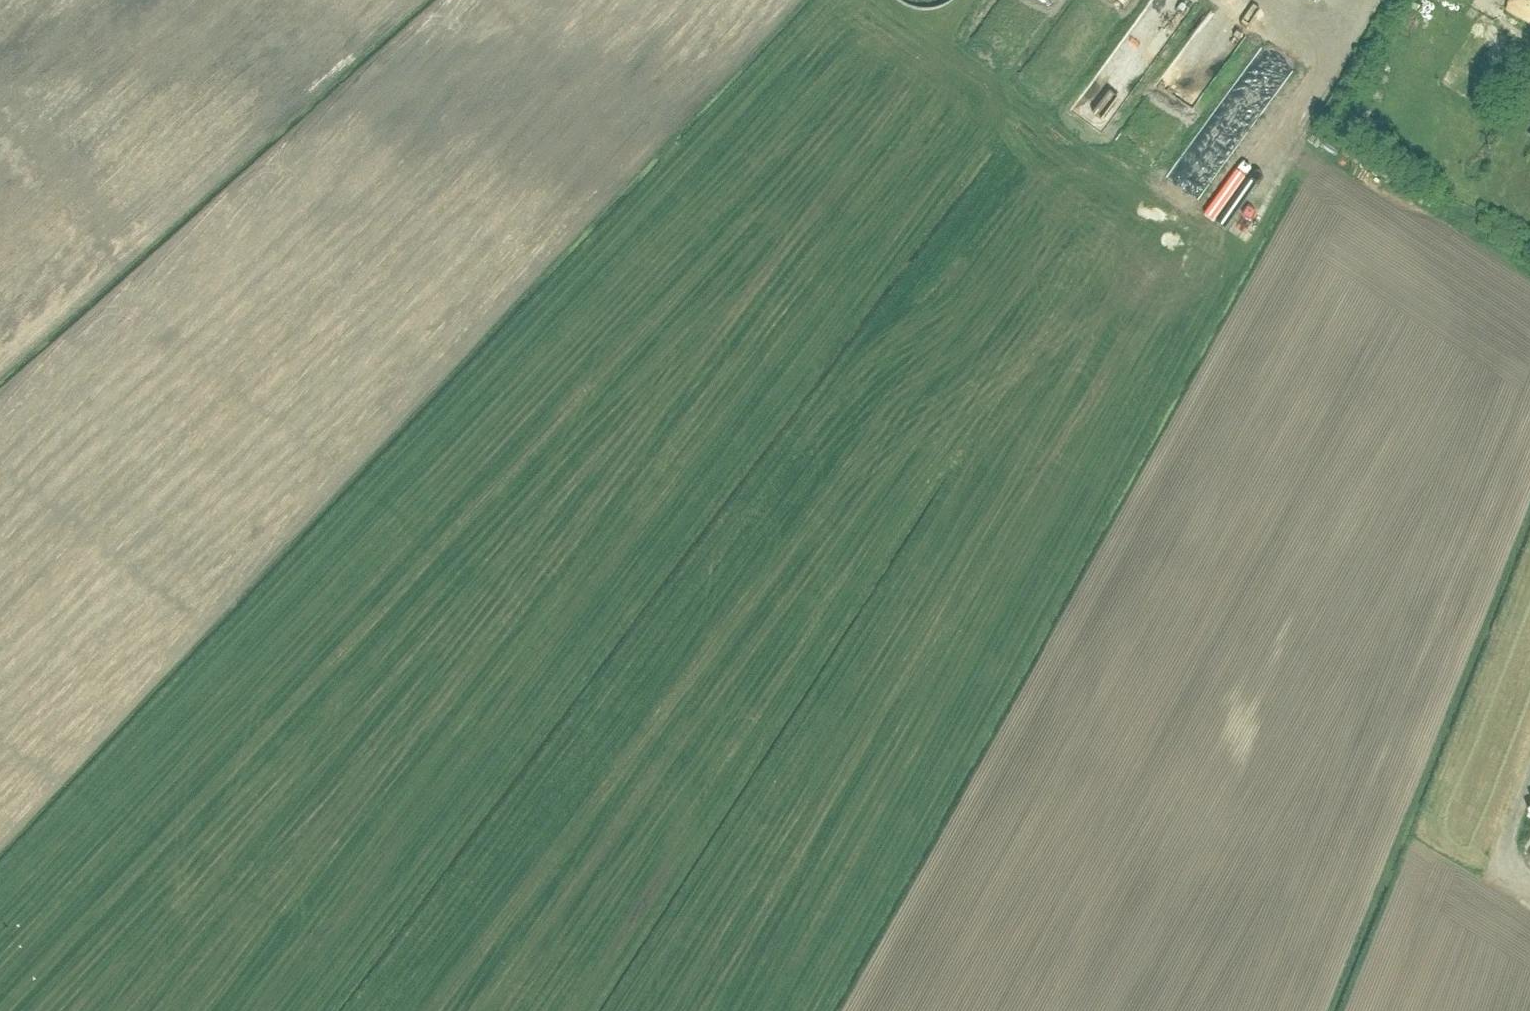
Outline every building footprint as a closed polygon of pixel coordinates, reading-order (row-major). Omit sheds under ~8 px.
[(1508,11),(1529,24),(1529,0),(1514,0),(1508,11)] [(1259,111),(1267,101),(1248,87),(1259,72),(1253,67),(1233,92),(1259,111)]
